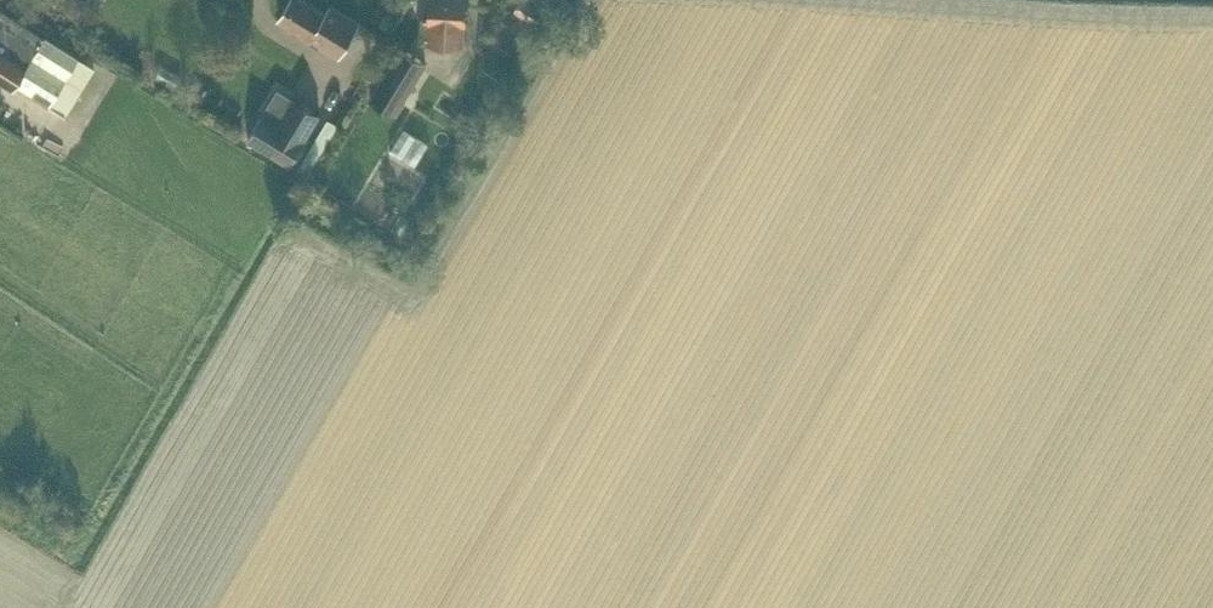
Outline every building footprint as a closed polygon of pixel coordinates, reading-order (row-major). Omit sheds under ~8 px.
[(329,11),(310,0),(290,0),(279,18),(313,39),(314,38),(322,43),(322,44),(340,55),(360,22),(332,5),(329,11)] [(469,0),(431,0),(430,16),(422,15),(420,42),(465,45),(469,0)] [(12,89),(15,83),(47,104),(77,55),(0,7),(0,82),(12,89)] [(371,97),(397,114),(427,63),(402,45),(371,97)] [(321,114),(296,99),(280,124),(264,114),(249,139),(290,165),(321,114)] [(418,163),(431,142),(406,127),(393,148),(418,163)] [(390,214),(379,233),(399,245),(410,225),(390,214)]
